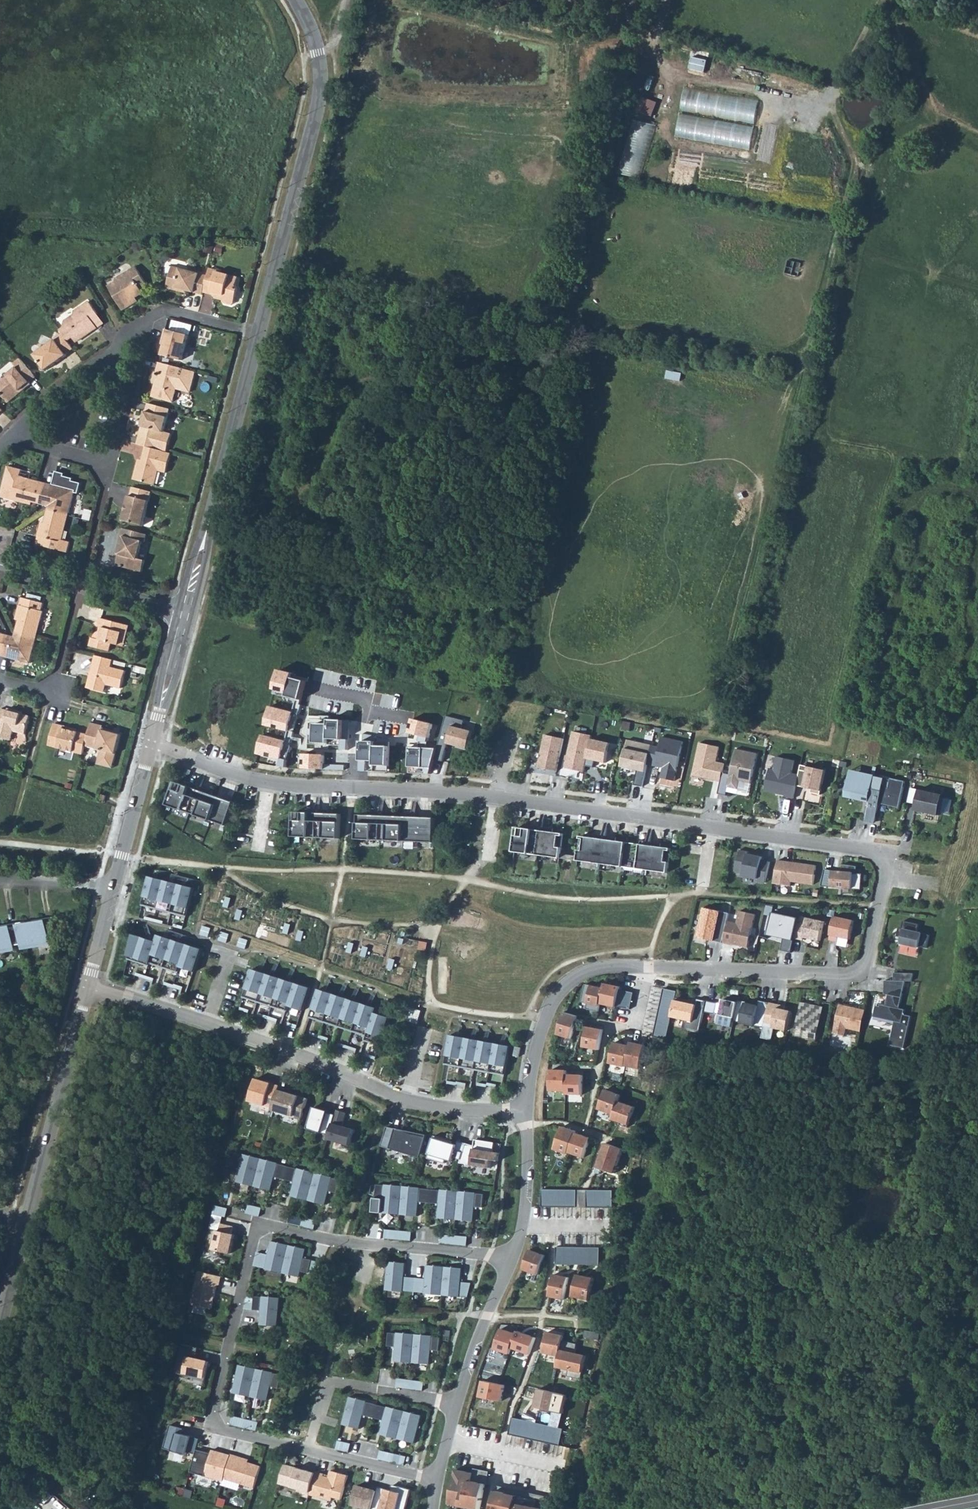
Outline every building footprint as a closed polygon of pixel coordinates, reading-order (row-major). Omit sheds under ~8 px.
[(756,120),(760,98),(685,87),(682,109),(756,120)] [(637,109),(652,115),(658,101),(643,95),(637,109)] [(751,150),(755,125),(681,112),(677,136),(751,150)] [(619,172),(642,178),(656,124),(634,118),(619,172)] [(786,272),(799,274),(802,261),(789,259),(786,272)] [(202,294),(204,290),(207,275),(171,265),(165,286),(181,291),(182,288),(186,289),(202,294)] [(108,285),(122,310),(137,300),(136,298),(143,293),(141,290),(147,287),(135,266),(115,277),(115,281),(108,285)] [(204,290),(216,294),(216,297),(222,299),(225,305),(230,306),(235,303),(239,289),(236,283),(238,277),(217,271),(217,269),(210,267),(207,275),(204,290)] [(59,328),(62,333),(69,342),(73,339),(78,339),(96,326),(89,316),(96,312),(87,299),(72,309),(72,314),(65,318),(65,324),(59,328)] [(89,316),(96,326),(103,321),(96,312),(89,316)] [(188,334),(165,328),(163,337),(166,338),(162,354),(181,359),(188,334)] [(62,333),(56,338),(57,339),(33,355),(45,370),(67,354),(67,353),(73,348),(69,342),(62,333)] [(13,363),(16,367),(6,375),(8,377),(4,380),(2,378),(0,380),(0,393),(9,404),(31,385),(29,383),(36,377),(19,357),(13,363)] [(158,361),(157,370),(161,371),(159,379),(157,379),(153,397),(171,401),(175,388),(190,392),(196,370),(158,361)] [(169,407),(148,402),(145,411),(143,410),(140,419),(143,420),(142,426),(137,443),(146,446),(167,451),(171,433),(164,431),(169,407)] [(167,451),(146,446),(141,465),(138,464),(134,477),(163,485),(167,471),(175,473),(179,454),(167,451)] [(73,489),(77,490),(80,480),(71,478),(72,475),(63,473),(63,470),(55,468),(51,483),(50,486),(35,482),(36,479),(19,475),(21,468),(6,464),(0,489),(0,496),(30,503),(31,499),(49,503),(44,522),(39,521),(36,535),(40,536),(38,544),(65,551),(68,541),(60,539),(63,530),(61,529),(65,512),(68,510),(73,489)] [(143,524),(152,490),(145,489),(133,486),(131,495),(130,495),(123,519),(143,524)] [(146,533),(123,528),(119,546),(121,546),(119,554),(120,554),(117,565),(142,571),(145,560),(138,558),(142,541),(144,542),(146,533)] [(28,663),(34,640),(32,640),(36,623),(39,621),(41,611),(40,610),(42,601),(24,596),(22,604),(18,603),(14,617),(19,619),(14,637),(0,634),(0,653),(6,654),(5,657),(28,663)] [(90,649),(108,654),(111,647),(119,648),(122,639),(125,636),(127,636),(129,628),(102,621),(100,629),(105,631),(104,635),(95,642),(92,642),(90,649)] [(114,663),(97,659),(88,691),(105,695),(107,688),(122,692),(127,674),(112,670),(114,663)] [(295,678),(280,675),(275,695),(289,698),(288,701),(301,704),(306,686),(294,683),(295,678)] [(12,738),(14,729),(26,732),(30,717),(21,714),(21,712),(10,708),(10,711),(2,709),(0,716),(0,735),(12,738)] [(294,716),(271,710),(266,729),(289,734),(294,716)] [(464,720),(446,715),(434,758),(443,761),(447,744),(467,749),(471,735),(461,732),(464,720)] [(432,726),(412,720),(409,734),(422,738),(421,742),(428,743),(432,726)] [(344,723),(315,722),(315,746),(329,746),(329,742),(343,743),(344,723)] [(63,726),(54,724),(49,746),(82,755),(84,748),(88,736),(76,732),(62,729),(63,726)] [(102,728),(90,725),(88,736),(84,748),(100,752),(98,761),(113,765),(120,737),(101,732),(102,730),(102,728)] [(573,732),(565,768),(584,773),(587,760),(591,739),(592,737),(573,732)] [(565,739),(544,734),(536,768),(557,772),(565,739)] [(659,747),(652,746),(648,765),(677,771),(683,742),(661,737),(659,747)] [(287,744),(264,739),(259,757),(282,763),(287,744)] [(611,743),(591,739),(587,760),(607,764),(611,743)] [(628,740),(622,768),(638,772),(635,786),(643,787),(648,765),(652,746),(628,740)] [(720,745),(700,741),(693,774),(721,780),(725,762),(717,760),(720,745)] [(391,744),(362,743),(360,773),(390,774),(391,744)] [(751,784),(757,754),(736,750),(728,788),(739,790),(740,782),(751,784)] [(795,758),(777,754),(774,767),(770,766),(765,789),(786,793),(786,794),(794,796),(797,783),(799,772),(792,771),(795,758)] [(324,759),(304,758),(303,771),(323,772),(324,759)] [(113,765),(98,761),(96,766),(112,770),(113,765)] [(826,768),(802,762),(799,772),(797,783),(812,786),(812,790),(821,792),(826,768)] [(876,773),(859,770),(853,796),(870,800),(874,783),(876,773)] [(874,783),(870,800),(867,817),(876,819),(879,801),(900,805),(905,779),(892,776),(890,786),(874,783)] [(197,789),(176,782),(168,805),(226,826),(234,802),(200,790),(201,787),(198,786),(197,789)] [(944,792),(912,785),(909,799),(917,801),(916,807),(925,809),(923,817),(938,820),(944,792)] [(316,813),(294,812),(293,838),(340,840),(341,814),(320,813),(320,810),(316,810),(316,813)] [(379,816),(359,815),(358,839),(434,842),(435,817),(416,817),(416,813),(412,813),(412,816),(383,815),(384,812),(380,812),(379,816)] [(538,830),(517,827),(514,852),(560,858),(563,834),(542,831),(542,827),(538,827),(538,830)] [(601,839),(581,836),(578,860),(622,866),(626,842),(605,839),(605,836),(602,835),(601,839)] [(646,845),(626,842),(622,866),(668,872),(671,848),(650,845),(650,842),(647,841),(646,845)] [(750,850),(740,848),(736,869),(744,871),(744,873),(758,876),(757,879),(767,881),(771,860),(763,858),(764,854),(750,851),(750,850)] [(817,863),(779,858),(774,881),(792,884),(792,879),(815,882),(817,863)] [(834,868),(826,867),(822,884),(854,886),(855,871),(858,871),(858,864),(844,862),(843,869),(834,868)] [(194,889),(150,877),(143,905),(187,917),(194,889)] [(731,911),(704,906),(702,917),(704,917),(702,925),(700,925),(698,936),(724,941),(729,919),(731,911)] [(738,921),(729,919),(724,941),(734,943),(734,942),(749,946),(756,912),(741,909),(738,921)] [(795,936),(798,922),(799,919),(773,914),(767,943),(775,945),(777,937),(794,940),(795,936)] [(856,918),(836,914),(831,938),(839,940),(840,935),(852,937),(856,918)] [(826,919),(809,916),(807,924),(798,922),(795,936),(804,938),(805,935),(822,939),(826,919)] [(10,949),(10,945),(19,944),(19,947),(50,943),(49,936),(52,935),(56,918),(33,921),(34,924),(27,925),(26,922),(15,924),(16,927),(7,929),(6,925),(0,926),(0,950),(10,949)] [(921,922),(905,918),(903,926),(901,926),(899,934),(904,935),(902,941),(921,945),(922,944),(928,945),(931,933),(919,930),(921,922)] [(157,942),(136,936),(129,959),(151,966),(151,964),(179,973),(181,967),(196,971),(202,950),(159,935),(157,942)] [(311,989),(254,970),(244,997),(288,1012),(290,1006),(304,1010),(311,989)] [(916,971),(897,971),(896,978),(908,979),(914,979),(916,971)] [(896,978),(887,978),(886,992),(890,993),(888,1003),(883,1002),(882,1004),(879,1003),(876,1015),(877,1015),(897,1019),(897,1021),(892,1043),(893,1043),(899,1045),(905,1046),(913,1014),(906,1012),(907,1007),(902,1006),(908,979),(896,978)] [(604,987),(586,983),(582,1001),(588,1003),(587,1008),(599,1011),(604,987)] [(678,990),(665,987),(655,1036),(668,1038),(673,1015),(677,996),(678,990)] [(635,992),(621,989),(617,1005),(631,1008),(635,992)] [(378,1009),(320,990),(311,1017),(368,1036),(367,1041),(381,1046),(390,1018),(376,1013),(378,1009)] [(692,999),(677,996),(673,1015),(686,1018),(684,1027),(701,1031),(708,999),(699,997),(698,1004),(691,1002),(692,999)] [(766,1024),(771,1001),(761,999),(760,1004),(748,1002),(749,1000),(739,998),(739,1000),(724,997),(719,1023),(734,1026),(735,1019),(765,1026),(766,1024)] [(826,1004),(803,999),(795,1035),(818,1040),(826,1004)] [(787,1004),(771,1001),(766,1024),(788,1029),(793,1009),(786,1008),(787,1004)] [(868,1008),(841,1002),(835,1031),(847,1034),(848,1026),(863,1030),(868,1008)] [(422,1011),(412,1008),(408,1021),(418,1024),(422,1011)] [(579,1015),(565,1011),(558,1034),(572,1038),(579,1015)] [(604,1029),(588,1026),(585,1046),(600,1049),(604,1029)] [(511,1047),(451,1036),(446,1064),(506,1076),(511,1047)] [(631,1045),(615,1041),(611,1063),(627,1066),(627,1065),(631,1045)] [(632,1041),(631,1045),(627,1065),(642,1068),(647,1044),(632,1041)] [(567,1091),(567,1069),(553,1069),(552,1091),(567,1091)] [(568,1072),(568,1093),(584,1094),(585,1073),(568,1072)] [(280,1086),(256,1079),(250,1101),(273,1108),(279,1090),(280,1086)] [(622,1095),(607,1089),(600,1109),(615,1114),(620,1101),(622,1095)] [(308,1099),(279,1090),(273,1108),(273,1110),(302,1119),(308,1099)] [(637,1107),(620,1101),(615,1114),(613,1119),(621,1122),(620,1125),(630,1128),(637,1107)] [(329,1111),(315,1107),(308,1129),(330,1135),(336,1115),(329,1113),(329,1111)] [(347,1113),(337,1110),(336,1115),(330,1135),(329,1139),(350,1146),(355,1130),(343,1126),(347,1113)] [(577,1131),(564,1127),(556,1150),(570,1154),(570,1153),(577,1133),(577,1131)] [(395,1131),(390,1148),(421,1157),(428,1135),(403,1130),(403,1133),(395,1131)] [(592,1138),(577,1133),(570,1153),(585,1158),(592,1138)] [(451,1140),(436,1136),(429,1158),(446,1163),(447,1159),(453,1161),(454,1158),(462,1160),(467,1143),(459,1141),(458,1145),(452,1143),(451,1140)] [(475,1146),(467,1143),(462,1160),(461,1163),(492,1167),(493,1160),(501,1161),(502,1153),(495,1152),(496,1142),(476,1139),(475,1146)] [(625,1149),(607,1143),(597,1173),(602,1174),(603,1169),(617,1173),(625,1149)] [(244,1156),(236,1154),(233,1167),(241,1169),(237,1182),(254,1187),(261,1159),(244,1155),(244,1156)] [(279,1164),(261,1159),(254,1187),(272,1191),(275,1178),(283,1180),(286,1167),(278,1165),(279,1164)] [(298,1170),(291,1168),(284,1194),(309,1200),(316,1173),(298,1169),(298,1170)] [(333,1178),(316,1173),(309,1200),(326,1205),(329,1191),(337,1193),(340,1181),(333,1179),(333,1178)] [(385,1186),(377,1185),(376,1198),(384,1199),(383,1212),(401,1214),(404,1186),(385,1185),(385,1186)] [(421,1187),(404,1186),(401,1214),(419,1215),(420,1202),(428,1202),(429,1189),(421,1188),(421,1187)] [(441,1190),(433,1189),(432,1203),(440,1203),(439,1217),(457,1219),(460,1191),(441,1189),(441,1190)] [(578,1190),(543,1190),(543,1208),(578,1208),(578,1190)] [(615,1190),(588,1190),(588,1208),(615,1208),(615,1190)] [(477,1192),(460,1191),(457,1219),(469,1219),(470,1206),(483,1207),(485,1194),(477,1193),(477,1192)] [(260,1214),(262,1207),(253,1205),(251,1212),(260,1214)] [(292,1213),(290,1220),(314,1227),(316,1221),(292,1213)] [(234,1228),(222,1225),(220,1232),(218,1232),(214,1251),(231,1255),(235,1236),(233,1235),(234,1228)] [(386,1237),(412,1238),(412,1230),(386,1229),(386,1237)] [(290,1246),(273,1242),(266,1269),(284,1273),(290,1246)] [(307,1250),(290,1246),(284,1273),(301,1277),(302,1271),(310,1273),(313,1261),(305,1259),(307,1250)] [(602,1249),(558,1248),(558,1265),(602,1266),(602,1249)] [(547,1256),(532,1250),(525,1270),(540,1275),(547,1256)] [(408,1264),(389,1262),(387,1290),(405,1292),(405,1291),(415,1292),(417,1278),(406,1277),(408,1264)] [(428,1279),(417,1278),(415,1292),(426,1293),(444,1295),(446,1267),(429,1266),(428,1279)] [(464,1269),(446,1267),(444,1295),(462,1297),(462,1296),(469,1297),(473,1283),(463,1282),(464,1269)] [(222,1278),(199,1272),(192,1305),(212,1310),(218,1286),(220,1286),(222,1278)] [(571,1278),(556,1275),(551,1298),(566,1301),(571,1278)] [(596,1279),(579,1275),(574,1298),(591,1301),(596,1279)] [(263,1298),(255,1298),(254,1311),(262,1312),(261,1325),(279,1327),(281,1299),(263,1297),(263,1298)] [(518,1336),(503,1331),(496,1351),(511,1356),(513,1350),(518,1336)] [(567,1336),(548,1332),(543,1356),(562,1360),(565,1342),(567,1336)] [(399,1334),(391,1333),(390,1347),(397,1347),(396,1361),(414,1363),(416,1335),(399,1333),(399,1334)] [(519,1333),(518,1336),(513,1350),(532,1356),(538,1340),(519,1333)] [(434,1336),(416,1335),(414,1363),(432,1364),(433,1351),(441,1351),(442,1338),(434,1337),(434,1336)] [(579,1345),(565,1342),(562,1360),(559,1368),(571,1371),(569,1378),(583,1381),(588,1357),(577,1355),(579,1345)] [(198,1349),(182,1346),(176,1374),(185,1376),(185,1374),(195,1377),(194,1380),(205,1382),(209,1363),(196,1360),(198,1349)] [(257,1370),(240,1366),(234,1394),(252,1397),(257,1370)] [(275,1374),(257,1370),(252,1397),(269,1400),(272,1387),(280,1389),(282,1377),(275,1375),(275,1374)] [(398,1385),(424,1388),(425,1380),(399,1377),(398,1385)] [(507,1387),(484,1383),(481,1399),(503,1403),(507,1387)] [(559,1395),(541,1391),(536,1409),(555,1413),(559,1395)] [(369,1402),(351,1398),(344,1425),(362,1429),(365,1416),(373,1418),(376,1405),(369,1403),(369,1402)] [(389,1409),(382,1406),(378,1420),(386,1422),(382,1435),(399,1439),(406,1412),(390,1408),(389,1409)] [(424,1417),(406,1412),(399,1439),(417,1444),(424,1417)] [(232,1424),(258,1427),(259,1419),(233,1416),(232,1424)] [(566,1431),(514,1420),(511,1437),(562,1448),(566,1431)] [(185,1431),(172,1427),(165,1450),(188,1457),(188,1454),(197,1456),(198,1451),(201,1441),(184,1436),(185,1431)] [(380,1457),(406,1463),(407,1455),(381,1449),(380,1457)] [(213,1455),(198,1451),(197,1456),(192,1474),(225,1483),(225,1480),(232,1457),(214,1452),(213,1455)] [(232,1456),(232,1457),(225,1480),(256,1489),(262,1468),(241,1461),(241,1459),(232,1456)] [(318,1474),(286,1466),(281,1485),(301,1490),(299,1496),(311,1499),(312,1496),(318,1474)] [(476,1471),(475,1476),(457,1472),(451,1506),(462,1508),(483,1508),(487,1486),(489,1487),(491,1474),(476,1471)] [(318,1473),(318,1474),(312,1496),(334,1502),(335,1498),(344,1501),(350,1476),(333,1472),(331,1478),(326,1477),(326,1475),(318,1473)] [(359,1487),(354,1506),(367,1508),(375,1508),(380,1488),(372,1486),(371,1490),(359,1487)] [(380,1488),(375,1508),(408,1508),(413,1491),(400,1487),(400,1489),(394,1487),(393,1491),(380,1488)] [(50,1488),(35,1502),(41,1508),(69,1508),(50,1488)] [(498,1492),(495,1508),(535,1508),(518,1506),(519,1501),(546,1507),(547,1502),(498,1492)]
